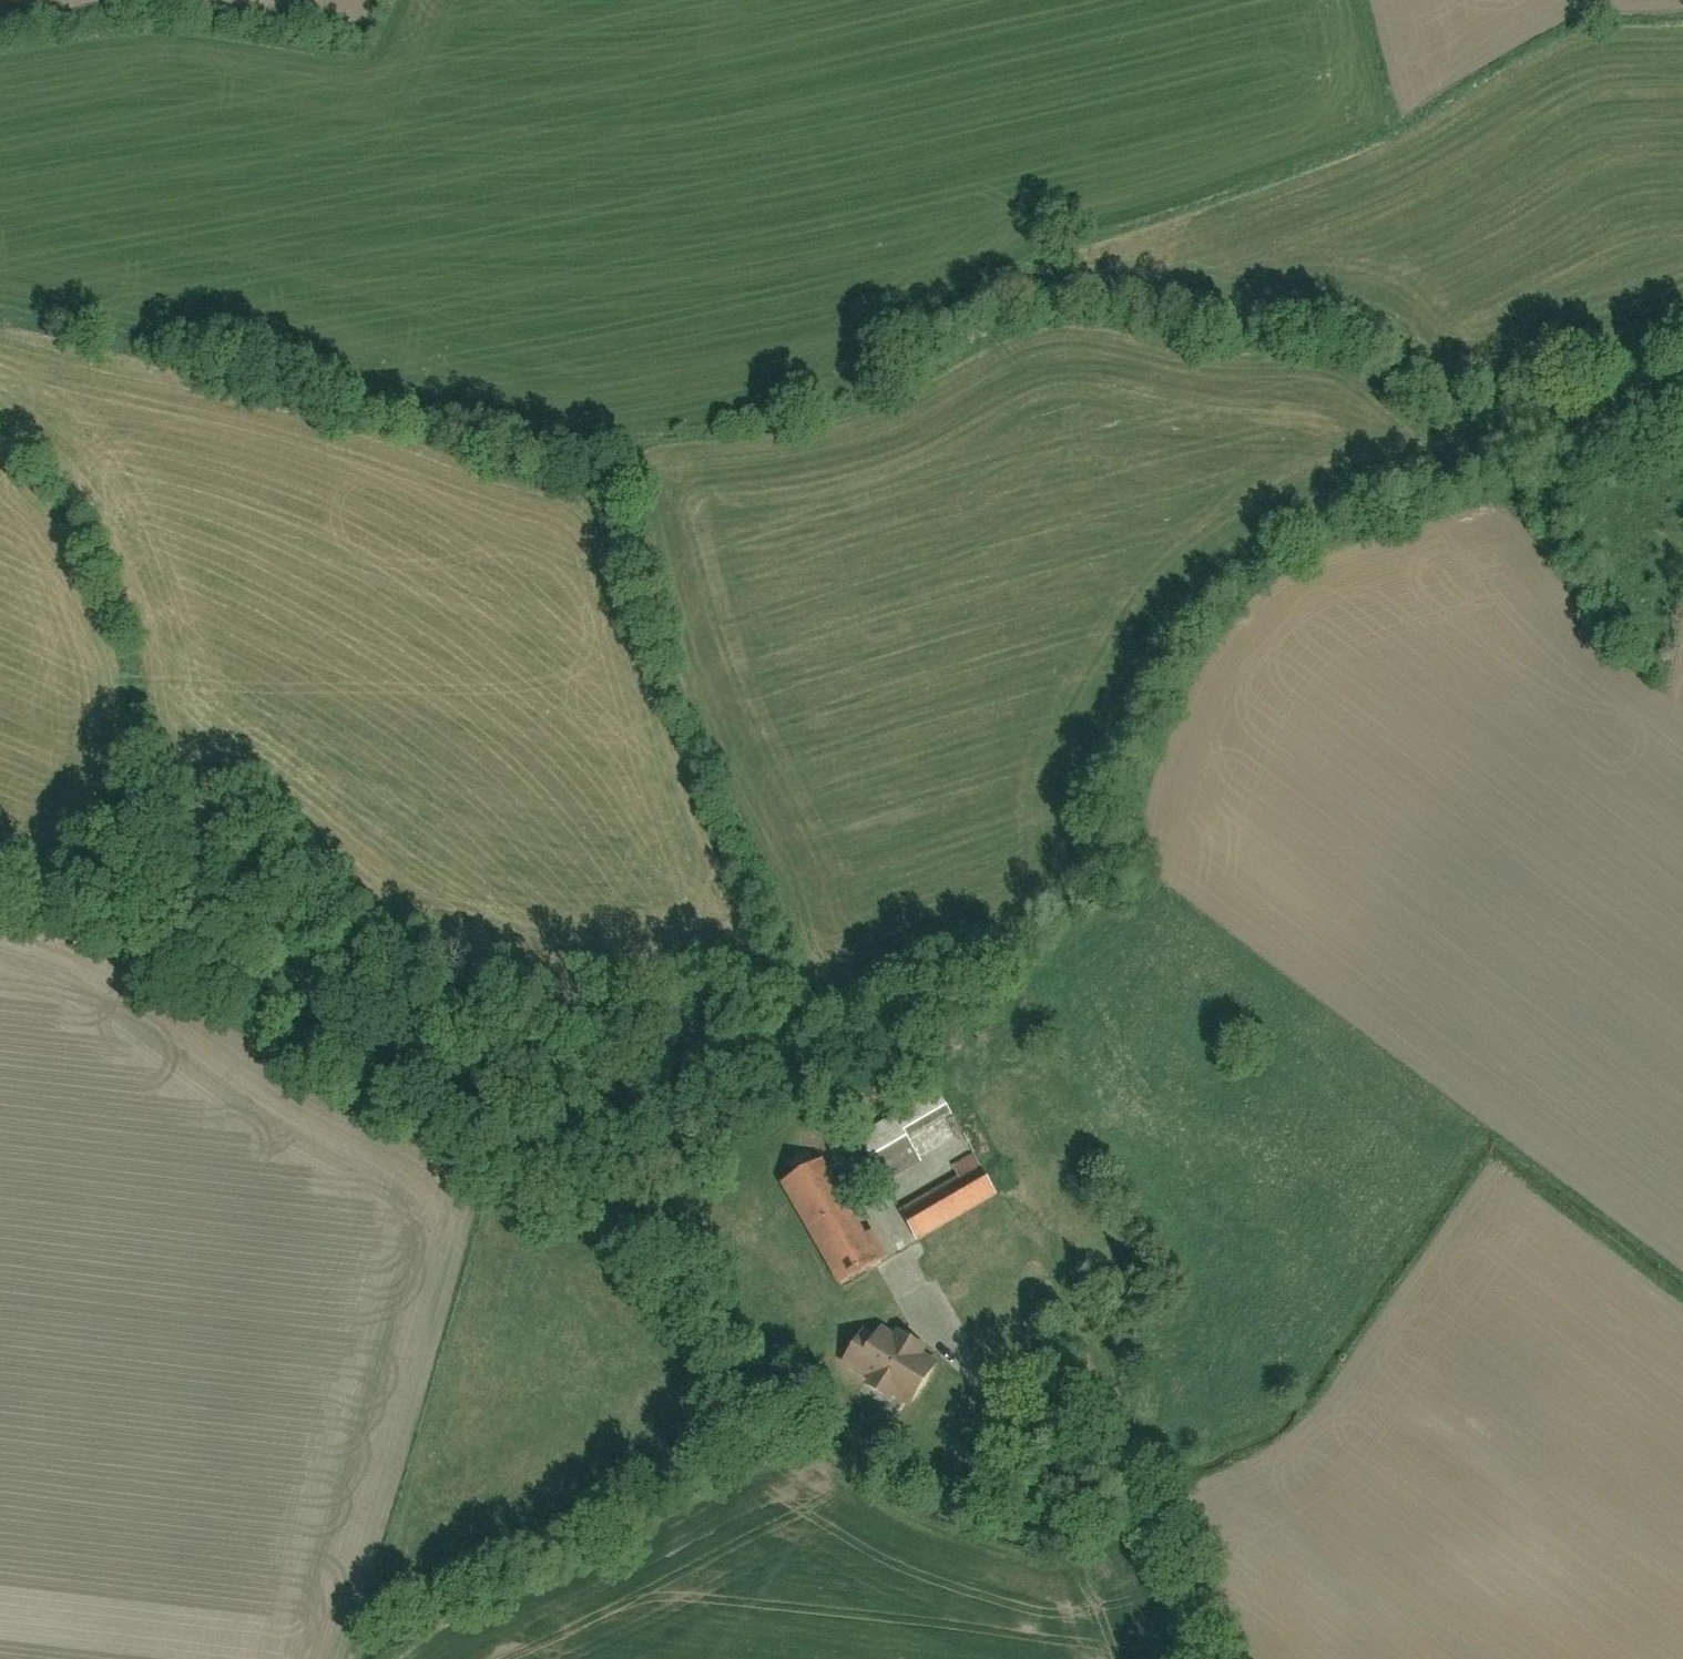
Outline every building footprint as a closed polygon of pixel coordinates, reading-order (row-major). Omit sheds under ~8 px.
[(939,1167),(917,1131),(955,1108),(945,1090),(864,1140),(897,1193),(939,1167)] [(840,1287),(879,1264),(823,1168),(783,1192),(840,1287)] [(910,1254),(1003,1197),(985,1168),(893,1225),(910,1254)] [(881,1322),(849,1375),(917,1416),(949,1363),(881,1322)]
